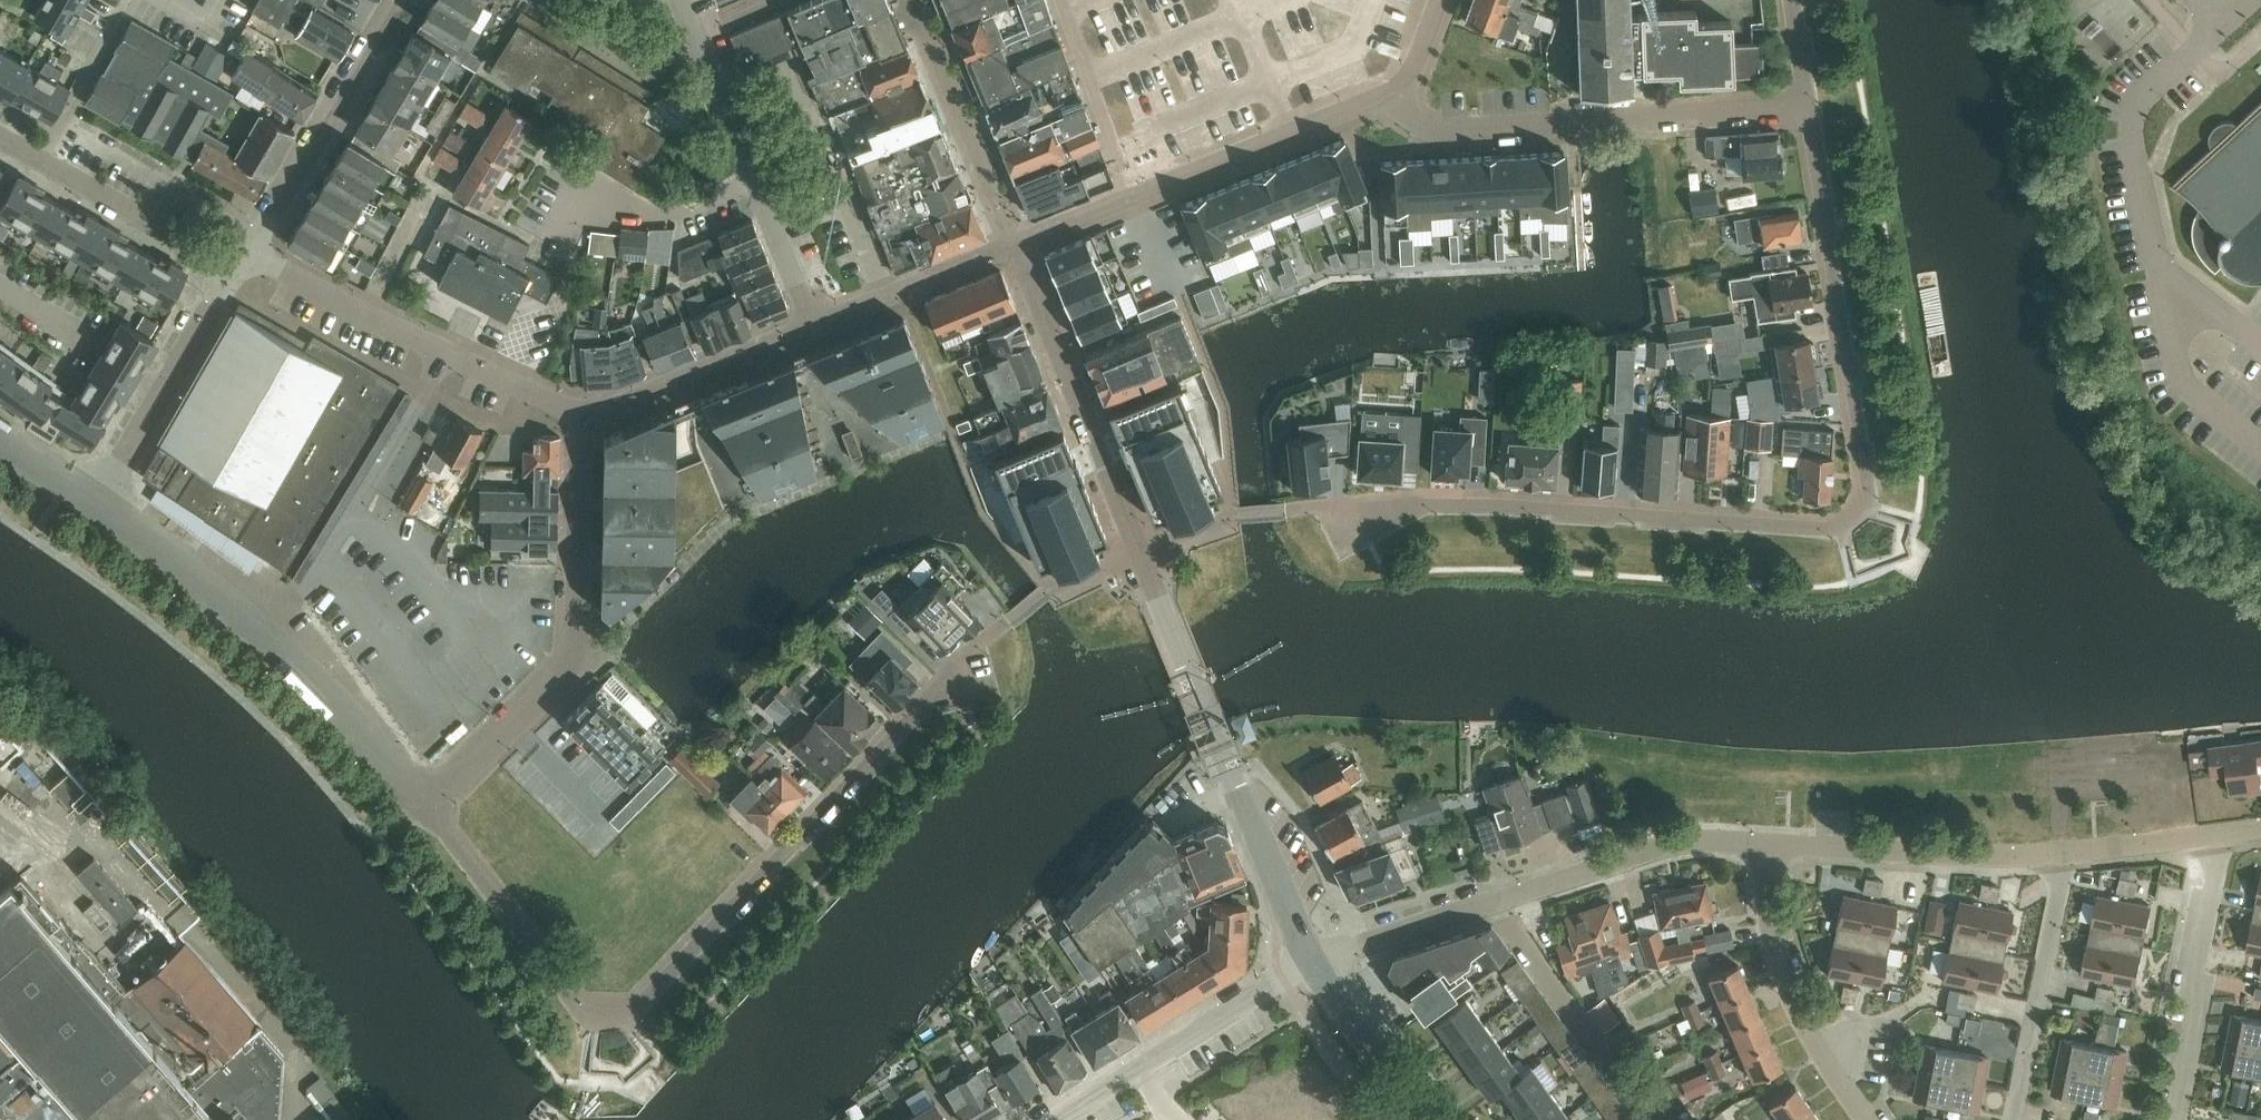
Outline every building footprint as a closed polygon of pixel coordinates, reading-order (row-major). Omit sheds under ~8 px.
[(53,0),(44,0),(34,17),(54,29),(50,37),(62,44),(78,15),(53,0)] [(78,15),(91,22),(96,12),(84,5),(87,0),(53,0),(78,15)] [(265,0),(257,0),(251,11),(278,27),(283,19),(299,29),(295,36),(336,61),(345,47),(265,0)] [(345,47),(353,33),(311,9),(306,17),(290,7),(294,0),(265,0),(345,47)] [(433,1),(468,22),(480,2),(476,0),(433,0),(433,1)] [(480,2),(507,18),(518,0),(476,0),(480,2)] [(889,4),(888,3),(887,0),(812,0),(799,6),(729,36),(743,67),(792,46),(889,4)] [(945,10),(968,0),(941,0),(945,10)] [(952,26),(1018,0),(968,0),(945,10),(952,26)] [(952,26),(965,59),(1052,21),(1045,0),(1018,0),(952,26)] [(1533,22),(1475,0),(1472,0),(1464,21),(1495,33),(1496,32),(1510,37),(1514,26),(1536,34),(1539,28),(1532,26),(1533,22)] [(1533,22),(1537,12),(1518,5),(1520,0),(1475,0),(1533,22)] [(1628,0),(1574,0),(1578,94),(1598,93),(1598,96),(1612,95),(1612,92),(1632,91),(1631,71),(1640,71),(1641,72),(1641,73),(1642,73),(1643,74),(1676,72),(1676,81),(1677,82),(1677,83),(1678,83),(1679,83),(1731,80),(1732,80),(1733,79),(1733,78),(1733,75),(1762,73),(1760,43),(1733,44),(1731,23),(1731,22),(1730,21),(1729,21),(1695,22),(1695,13),(1695,12),(1694,11),(1693,11),(1641,13),(1640,13),(1639,14),(1638,15),(1638,16),(1629,16),(1628,0)] [(422,23),(454,43),(455,42),(456,43),(468,22),(433,1),(420,22),(422,23)] [(889,4),(792,46),(796,54),(803,50),(810,67),(803,70),(809,82),(817,79),(817,80),(906,45),(904,42),(904,43),(889,7),(890,7),(889,4)] [(578,53),(518,16),(502,43),(506,46),(489,73),(545,107),(548,102),(603,137),(587,164),(629,190),(661,139),(668,143),(708,127),(692,87),(647,106),(622,90),(624,86),(607,75),(602,82),(572,63),(578,53)] [(175,45),(131,20),(114,50),(116,51),(103,74),(101,73),(84,103),(119,123),(122,118),(132,123),(129,128),(151,140),(154,136),(163,141),(161,145),(183,158),(186,154),(194,159),(191,164),(235,189),(255,200),(267,178),(268,179),(270,176),(269,175),(277,162),(278,162),(279,159),(283,152),(285,149),(292,135),(293,136),(295,133),(294,132),(260,112),(258,117),(251,128),(251,127),(248,132),(249,132),(245,139),(245,138),(242,143),(236,153),(233,157),(223,151),(227,144),(199,128),(209,111),(219,117),(232,94),(168,57),(175,45)] [(1069,67),(1052,21),(965,59),(982,101),(1069,67)] [(400,46),(394,56),(435,80),(450,55),(447,54),(454,43),(422,23),(415,35),(413,33),(412,34),(412,35),(404,49),(400,46)] [(817,80),(832,115),(919,79),(919,78),(912,60),(906,45),(817,80)] [(239,65),(310,106),(318,92),(249,48),(239,65)] [(1,100),(4,96),(51,122),(69,89),(56,82),(63,70),(45,61),(39,72),(0,50),(0,100),(1,100)] [(71,74),(85,68),(77,52),(64,58),(71,74)] [(435,80),(394,56),(389,64),(393,67),(384,81),(383,82),(421,104),(435,80)] [(239,65),(231,78),(301,122),(310,106),(239,65)] [(996,138),(1083,104),(1069,67),(982,101),(982,102),(983,104),(990,113),(991,117),(996,136),(996,138)] [(930,104),(919,79),(832,115),(841,139),(842,140),(930,104)] [(406,128),(421,104),(383,82),(384,82),(375,96),(371,94),(365,104),(406,128)] [(435,112),(447,119),(456,103),(445,96),(435,112)] [(2238,124),(2236,123),(2234,122),(2233,122),(2231,121),(2230,121),(2228,121),(2226,121),(2225,121),(2223,122),(2221,122),(2220,123),(2218,124),(2217,125),(2216,126),(2214,127),(2213,128),(2212,129),(2211,131),(2211,132),(2210,134),(2209,135),(2209,137),(2209,139),(2209,140),(2209,142),(2209,144),(2210,145),(2210,147),(2211,148),(2173,184),(2170,182),(2169,183),(2180,190),(2190,198),(2200,206),(2198,210),(2196,213),(2195,217),(2194,221),(2193,225),(2193,228),(2193,232),(2193,236),(2193,240),(2194,244),(2196,248),(2197,251),(2199,255),(2201,258),(2204,261),(2206,264),(2209,266),(2212,269),(2216,271),(2223,264),(2225,267),(2228,269),(2231,272),(2234,274),(2237,276),(2241,278),(2244,279),(2248,280),(2252,281),(2255,281),(2259,281),(2260,281),(2260,102),(2238,124)] [(489,116),(466,103),(459,115),(481,129),(485,123),(492,127),(471,162),(464,158),(462,161),(440,147),(432,159),(455,173),(458,167),(466,171),(452,194),(477,209),(531,119),(506,104),(497,119),(490,114),(489,116)] [(348,141),(348,142),(384,163),(383,162),(390,150),(392,152),(406,128),(365,104),(360,112),(364,115),(356,129),(355,128),(355,130),(357,131),(350,143),(348,141)] [(930,104),(842,140),(850,160),(889,146),(888,143),(938,124),(930,104)] [(998,141),(1005,159),(1090,124),(1083,104),(996,138),(997,138),(998,141)] [(437,136),(447,119),(435,112),(425,129),(437,136)] [(858,180),(948,145),(939,123),(938,124),(888,143),(889,146),(850,160),(858,180)] [(1014,182),(1057,164),(1057,163),(1065,160),(1065,161),(1076,156),(1075,153),(1098,144),(1090,124),(1005,159),(1011,175),(1013,180),(1014,182)] [(466,141),(451,131),(444,143),(458,153),(466,141)] [(1778,153),(1777,132),(1705,138),(1706,156),(1740,154),(1742,176),(1781,172),(1779,152),(1778,153)] [(1344,139),(1322,148),(1337,187),(1346,208),(1368,199),(1344,139)] [(371,184),(384,163),(348,142),(336,162),(371,184)] [(948,145),(858,180),(866,201),(956,166),(948,145)] [(1322,148),(1298,157),(1314,196),(1337,187),(1322,148)] [(1059,168),(1057,164),(1014,182),(1026,211),(1035,215),(1037,214),(1075,199),(1088,193),(1113,183),(1106,164),(1100,151),(1077,160),(1083,174),(1077,176),(1072,162),(1059,168)] [(1563,151),(1540,152),(1543,206),(1566,204),(1563,151)] [(1540,152),(1517,154),(1520,207),(1543,206),(1540,152)] [(1517,154),(1494,155),(1497,208),(1520,207),(1517,154)] [(1494,155),(1472,156),(1475,210),(1497,208),(1494,155)] [(1472,156),(1449,157),(1452,211),(1475,210),(1472,156)] [(1298,157),(1275,167),(1290,206),(1295,216),(1318,207),(1314,196),(1298,157)] [(1449,157),(1426,159),(1429,212),(1452,211),(1449,157)] [(1404,160),(1407,213),(1429,212),(1426,159),(1404,160)] [(1407,213),(1404,160),(1380,161),(1384,225),(1408,223),(1407,213)] [(323,182),(359,204),(371,184),(336,162),(323,182)] [(955,167),(956,166),(866,201),(879,234),(933,214),(969,200),(955,167)] [(1275,167),(1251,176),(1267,215),(1290,206),(1275,167)] [(1251,176),(1228,186),(1243,225),(1267,215),(1251,176)] [(23,177),(20,182),(15,179),(0,205),(0,215),(165,308),(184,275),(179,272),(182,267),(170,260),(170,261),(168,260),(166,264),(117,237),(120,232),(118,232),(119,231),(86,213),(85,212),(82,217),(34,189),(36,185),(35,184),(23,177)] [(311,202),(347,224),(359,204),(323,182),(311,202)] [(1228,186),(1182,204),(1206,265),(1252,246),(1228,186)] [(1718,211),(1714,188),(1688,192),(1692,216),(1718,211)] [(404,214),(406,202),(388,199),(386,211),(404,214)] [(984,237),(969,200),(933,214),(879,234),(894,273),(984,237)] [(311,202),(299,223),(335,244),(347,224),(311,202)] [(528,245),(448,204),(422,255),(445,266),(436,283),(438,284),(505,319),(506,319),(521,290),(546,302),(559,277),(521,258),(528,245)] [(1798,226),(1796,213),(1772,216),(1770,214),(1734,220),(1738,242),(1762,239),(1763,246),(1768,246),(1770,248),(1774,247),(1775,244),(1801,240),(1800,237),(1802,234),(1801,227),(1798,226)] [(789,310),(752,220),(717,234),(718,237),(711,237),(680,251),(681,278),(686,280),(728,262),(754,324),(789,310)] [(335,244),(299,223),(287,243),(323,264),(335,244)] [(1548,228),(1539,229),(1540,242),(1549,242),(1548,228)] [(1503,231),(1494,232),(1495,245),(1504,244),(1503,231)] [(621,235),(619,235),(615,255),(633,257),(634,233),(621,232),(621,235)] [(1458,234),(1448,234),(1449,248),(1459,247),(1458,234)] [(1090,235),(1043,254),(1078,339),(1125,320),(1090,235)] [(1413,237),(1399,238),(1399,246),(1413,246),(1413,237)] [(1549,242),(1540,242),(1541,256),(1550,255),(1549,242)] [(1504,244),(1495,245),(1495,259),(1505,258),(1504,244)] [(1413,246),(1399,246),(1400,255),(1414,254),(1413,246)] [(1459,247),(1449,248),(1450,261),(1459,261),(1459,247)] [(1372,248),(1358,249),(1359,250),(1359,257),(1373,256),(1372,248)] [(1359,250),(1341,251),(1347,267),(1359,266),(1359,257),(1359,250)] [(1336,251),(1328,255),(1333,267),(1341,264),(1336,251)] [(1407,255),(1400,255),(1400,264),(1414,263),(1414,254),(1407,255)] [(1289,256),(1281,259),(1285,271),(1294,268),(1289,256)] [(1373,256),(1359,257),(1359,266),(1373,265),(1373,256)] [(361,257),(355,266),(370,276),(376,267),(361,257)] [(1795,274),(1794,266),(1748,273),(1748,275),(1728,278),(1731,299),(1752,296),(1755,322),(1795,317),(1794,306),(1810,304),(1806,273),(1795,274)] [(1261,267),(1253,270),(1258,282),(1266,279),(1261,267)] [(968,284),(986,331),(1018,318),(1014,306),(1000,271),(968,284)] [(1285,271),(1278,274),(1283,287),(1291,284),(1285,271)] [(1266,279),(1258,282),(1263,295),(1271,291),(1266,279)] [(1218,283),(1210,286),(1213,295),(1215,299),(1223,295),(1218,283)] [(986,331),(968,284),(944,293),(958,327),(956,329),(959,336),(950,339),(951,342),(953,341),(957,352),(958,352),(961,360),(974,355),(971,347),(969,342),(975,339),(974,336),(986,331)] [(1671,350),(1711,343),(1739,338),(1736,320),(1688,328),(1687,319),(1678,320),(1672,285),(1660,287),(1671,350)] [(1210,286),(1193,293),(1197,301),(1213,295),(1210,286)] [(728,341),(714,306),(708,308),(702,293),(687,299),(683,289),(674,293),(679,306),(688,303),(692,315),(691,315),(705,350),(728,341)] [(943,346),(951,342),(950,339),(959,336),(956,329),(958,327),(944,293),(925,301),(943,346)] [(1213,295),(1197,301),(1200,310),(1217,303),(1215,299),(1213,295)] [(1223,295),(1215,299),(1217,303),(1220,311),(1228,308),(1223,295)] [(1174,296),(1162,301),(1165,310),(1178,305),(1174,296)] [(654,298),(653,306),(653,312),(675,362),(695,355),(680,321),(666,327),(664,323),(668,321),(662,308),(660,297),(654,298)] [(714,306),(728,341),(751,331),(736,297),(714,306)] [(1162,301),(1150,307),(1153,315),(1165,310),(1162,301)] [(1217,303),(1200,310),(1203,318),(1220,312),(1220,311),(1217,303)] [(656,369),(675,362),(653,312),(653,306),(642,310),(650,328),(653,326),(655,330),(642,337),(656,369)] [(1150,307),(1137,312),(1141,320),(1153,315),(1150,307)] [(607,309),(595,308),(593,325),(606,326),(607,309)] [(271,328),(239,309),(237,311),(236,310),(234,313),(234,314),(160,443),(161,444),(142,476),(162,489),(161,505),(252,570),(262,556),(291,575),(302,555),(301,554),(334,497),(338,499),(393,405),(397,408),(406,394),(387,383),(382,380),(345,359),(309,337),(302,349),(270,330),(271,328)] [(903,317),(807,355),(902,438),(943,421),(903,317)] [(1198,358),(1180,317),(1146,331),(1145,331),(1085,356),(1089,366),(1090,366),(1090,367),(1091,367),(1102,395),(1103,397),(1102,397),(1103,399),(1104,402),(1166,376),(1164,372),(1198,358)] [(153,340),(120,320),(95,361),(128,381),(142,358),(146,361),(147,360),(154,348),(150,345),(153,340)] [(611,342),(607,344),(617,383),(645,373),(631,335),(636,333),(631,322),(606,329),(611,342)] [(994,354),(1027,341),(1019,322),(986,335),(994,354)] [(584,386),(617,383),(607,344),(607,343),(598,344),(597,329),(575,327),(572,347),(580,346),(581,361),(570,362),(572,378),(583,377),(584,386)] [(1711,356),(1763,347),(1761,334),(1739,338),(1711,343),(1711,356)] [(1667,342),(1645,340),(1643,364),(1666,365),(1667,342)] [(1774,375),(1812,369),(1810,355),(1815,354),(1813,343),(1808,344),(1807,340),(1769,346),(1774,375)] [(1027,341),(994,354),(997,362),(982,368),(998,406),(1001,405),(1012,400),(1008,390),(1042,377),(1027,341)] [(1711,356),(1711,343),(1671,350),(1673,362),(1711,356)] [(29,416),(55,431),(58,426),(89,445),(99,428),(101,430),(105,424),(103,422),(117,399),(121,402),(122,401),(129,389),(125,386),(128,381),(95,361),(73,396),(64,391),(63,392),(51,385),(0,348),(0,395),(29,416)] [(1616,359),(1615,385),(1633,385),(1634,360),(1616,359)] [(793,361),(701,398),(761,494),(816,472),(793,361)] [(1812,369),(1774,375),(1778,405),(1817,399),(1816,396),(1821,395),(1819,384),(1814,384),(1812,369)] [(1559,379),(1555,423),(1578,425),(1581,380),(1559,379)] [(1179,382),(1110,410),(1147,500),(1162,517),(1218,494),(1216,472),(1179,382)] [(980,434),(1052,405),(1045,387),(1012,400),(1001,405),(1006,416),(999,419),(995,408),(973,417),(980,434)] [(1481,390),(1480,401),(1495,402),(1496,390),(1481,390)] [(980,434),(974,436),(981,453),(1059,421),(1052,405),(980,434)] [(1771,420),(1771,407),(1747,405),(1746,419),(1771,420)] [(603,438),(601,608),(610,617),(674,557),(676,409),(603,438)] [(1357,433),(1355,479),(1393,480),(1394,448),(1409,449),(1410,415),(1391,414),(1391,435),(1357,433)] [(1434,427),(1431,474),(1456,475),(1456,471),(1467,472),(1469,443),(1485,444),(1487,417),(1460,415),(1459,429),(1434,427)] [(1704,475),(1708,416),(1686,415),(1682,473),(1691,474),(1693,476),(1700,477),(1702,475),(1704,475)] [(1729,418),(1708,416),(1704,475),(1705,475),(1707,477),(1714,478),(1716,476),(1725,476),(1729,418)] [(481,432),(456,419),(446,438),(441,434),(425,465),(439,472),(446,458),(463,467),(481,432)] [(1769,449),(1771,420),(1746,419),(1744,448),(1769,449)] [(1299,437),(1286,439),(1291,491),(1328,488),(1325,442),(1328,442),(1327,422),(1298,424),(1299,437)] [(1620,425),(1603,424),(1602,439),(1584,438),(1581,487),(1614,489),(1617,447),(1618,447),(1620,425)] [(1679,431),(1641,428),(1636,491),(1675,494),(1679,431)] [(1833,432),(1782,429),(1780,454),(1798,456),(1797,476),(1803,477),(1802,499),(1828,500),(1833,432)] [(1062,430),(994,459),(1031,548),(1045,566),(1102,542),(1100,520),(1062,430)] [(490,551),(556,552),(557,521),(558,491),(552,491),(552,475),(558,475),(559,436),(539,436),(539,438),(532,438),(532,451),(523,451),(523,474),(532,474),(532,486),(532,492),(480,490),(479,519),(491,519),(491,541),(490,551)] [(1557,446),(1508,442),(1507,462),(1506,462),(1506,464),(1502,467),(1501,476),(1505,479),(1504,482),(1522,483),(1522,484),(1537,485),(1537,484),(1554,486),(1557,446)] [(435,482),(422,475),(404,506),(417,514),(435,482)] [(882,588),(872,598),(888,614),(916,643),(926,634),(940,648),(961,628),(966,633),(979,619),(955,595),(965,586),(941,562),(918,584),(928,594),(907,614),(898,604),(882,588)] [(881,620),(866,605),(852,618),(867,633),(881,620)] [(881,633),(852,664),(893,704),(906,690),(906,689),(916,679),(903,667),(905,666),(892,654),(897,648),(881,633)] [(782,684),(803,703),(804,702),(851,747),(864,733),(878,718),(867,707),(857,698),(856,698),(843,686),(838,681),(825,695),(830,699),(826,704),(797,677),(788,687),(783,683),(782,684)] [(564,721),(629,785),(667,747),(602,683),(564,721)] [(793,713),(803,703),(782,684),(773,694),(793,713)] [(26,775),(47,755),(0,707),(0,749),(26,775)] [(845,751),(813,721),(788,748),(804,762),(807,759),(822,774),(826,771),(828,773),(835,765),(833,763),(845,751)] [(2208,749),(2212,774),(2227,772),(2230,793),(2260,790),(2260,789),(2260,742),(2208,749)] [(690,746),(675,760),(713,799),(728,784),(690,746)] [(1424,761),(1423,752),(1398,756),(1399,764),(1424,761)] [(750,777),(786,811),(795,803),(799,802),(804,797),(804,793),(806,791),(770,756),(750,777)] [(1341,769),(1333,756),(1303,772),(1319,801),(1349,785),(1360,779),(1351,763),(1341,769)] [(1600,756),(1586,762),(1591,775),(1606,769),(1600,756)] [(164,862),(78,762),(49,787),(80,823),(92,813),(147,877),(164,862)] [(667,763),(660,769),(670,778),(676,772),(667,763)] [(660,769),(654,775),(663,785),(670,778),(660,769)] [(654,775),(648,782),(657,791),(663,785),(654,775)] [(1540,832),(1520,776),(1482,789),(1502,845),(1540,832)] [(778,820),(786,811),(750,777),(731,797),(767,832),(769,830),(773,829),(778,824),(778,820)] [(1598,812),(1586,779),(1566,786),(1577,819),(1598,812)] [(648,782),(641,788),(651,798),(657,791),(648,782)] [(641,788),(635,794),(645,804),(651,798),(641,788)] [(1573,821),(1563,793),(1542,800),(1552,828),(1573,821)] [(635,794),(629,801),(638,810),(645,804),(635,794)] [(1444,820),(1436,795),(1396,809),(1401,823),(1379,831),(1382,839),(1408,828),(1411,831),(1444,820)] [(629,801),(622,807),(632,817),(638,810),(629,801)] [(1378,832),(1361,801),(1349,807),(1348,807),(1338,813),(1336,810),(1327,815),(1328,818),(1314,826),(1323,843),(1321,844),(1327,855),(1329,854),(1331,857),(1378,832)] [(622,807),(616,813),(626,823),(632,817),(622,807)] [(616,813),(610,820),(619,829),(626,823),(616,813)] [(1173,839),(1152,819),(1142,830),(1138,827),(1066,903),(1069,906),(1062,914),(1081,942),(1097,965),(1188,904),(1183,897),(1193,891),(1194,891),(1244,871),(1243,868),(1237,854),(1232,842),(1232,843),(1226,830),(1227,829),(1225,826),(1223,826),(1217,823),(1215,822),(1212,823),(1212,824),(1195,831),(1195,830),(1173,839)] [(1350,852),(1333,861),(1336,869),(1335,869),(1340,878),(1339,878),(1342,884),(1411,860),(1404,845),(1400,834),(1350,852)] [(137,908),(93,857),(77,871),(121,922),(137,908)] [(1418,874),(1411,860),(1342,884),(1348,894),(1355,897),(1402,881),(1402,880),(1418,874)] [(283,1055),(256,1024),(257,1023),(184,940),(126,991),(81,939),(65,955),(61,951),(74,939),(56,919),(56,918),(20,875),(0,892),(0,1119),(279,1119),(283,1055)] [(2137,881),(2121,878),(2118,893),(2134,896),(2137,881)] [(1883,882),(1866,879),(1864,894),(1880,897),(1883,882)] [(1678,887),(1688,934),(1693,933),(1691,921),(1711,917),(1704,885),(1705,884),(1705,882),(1678,887)] [(1999,887),(1981,884),(1979,900),(1996,903),(1999,887)] [(1661,927),(1675,924),(1678,942),(1664,944),(1659,928),(1638,935),(1639,937),(1640,940),(1648,968),(1694,958),(1693,955),(1689,939),(1688,934),(1678,887),(1652,892),(1653,895),(1654,895),(1661,927)] [(2089,935),(2115,941),(2124,901),(2097,895),(2089,935)] [(1834,936),(1861,941),(1869,901),(1842,896),(1834,936)] [(1869,901),(1861,941),(1888,947),(1896,907),(1869,901)] [(2124,901),(2115,941),(2142,946),(2150,906),(2124,901)] [(1950,941),(1977,947),(1985,907),(1958,902),(1950,941)] [(1208,931),(1244,933),(1246,905),(1210,903),(1210,904),(1207,904),(1196,906),(1196,914),(1210,914),(1208,931)] [(1587,910),(1612,986),(1625,982),(1618,958),(1630,954),(1629,950),(1623,932),(1618,933),(1617,928),(1608,903),(1587,910)] [(1985,907),(1977,947),(2004,953),(2012,913),(1985,907)] [(1614,991),(1612,986),(1587,910),(1566,917),(1573,941),(1557,946),(1567,977),(1591,969),(1600,996),(1614,991)] [(2253,911),(2245,951),(2260,954),(2260,913),(2253,911)] [(1165,972),(1183,1003),(1203,991),(1177,948),(1176,948),(1169,937),(1178,932),(1172,923),(1154,934),(1174,967),(1165,972)] [(1491,926),(1490,925),(1393,958),(1388,968),(1423,1015),(1454,993),(1468,982),(1468,981),(1509,951),(1491,926)] [(1689,939),(1693,955),(1707,953),(1707,954),(1734,948),(1730,930),(1703,936),(1689,939)] [(1244,933),(1208,931),(1208,946),(1204,948),(1222,979),(1223,978),(1221,975),(1242,961),(1244,933)] [(2107,980),(2115,941),(2089,935),(2081,975),(2107,980)] [(1853,981),(1861,941),(1834,936),(1826,976),(1853,981)] [(1888,947),(1861,941),(1853,981),(1879,987),(1888,947)] [(1968,987),(1977,947),(1950,941),(1942,981),(1968,987)] [(2142,946),(2115,941),(2107,980),(2134,986),(2142,946)] [(1081,942),(1068,951),(1088,980),(1101,971),(1097,965),(1081,942)] [(1203,991),(1222,979),(1204,948),(1194,954),(1186,942),(1177,948),(1203,991)] [(1163,1015),(1183,1003),(1165,972),(1155,979),(1134,946),(1125,952),(1137,972),(1163,1015)] [(2004,953),(1977,947),(1968,987),(1995,992),(2004,953)] [(1143,1027),(1163,1015),(1137,972),(1125,952),(1115,959),(1135,991),(1124,997),(1143,1027)] [(1523,970),(1517,961),(1500,973),(1507,982),(1523,970)] [(1718,1003),(1748,991),(1737,965),(1707,977),(1718,1003)] [(1658,973),(1654,968),(1609,996),(1616,1008),(1662,980),(1663,982),(1671,977),(1667,970),(1658,973)] [(1542,995),(1535,986),(1518,998),(1525,1007),(1542,995)] [(2115,989),(2098,986),(2095,1001),(2112,1004),(2115,989)] [(1051,1027),(1045,1030),(1045,1031),(1041,1034),(1044,1038),(1039,1041),(1045,1050),(1048,1048),(1054,1058),(1056,1064),(1066,1081),(1074,1076),(1077,1077),(1081,1074),(1081,1072),(1085,1069),(1066,1037),(1062,1031),(1066,1029),(1040,988),(1030,994),(1051,1027)] [(1107,1008),(1094,1015),(1115,1050),(1119,1048),(1121,1050),(1127,1046),(1127,1043),(1138,1036),(1109,989),(1099,995),(1107,1008)] [(1759,1016),(1748,991),(1718,1003),(1729,1029),(1759,1016)] [(1977,996),(1959,992),(1956,1006),(1974,1010),(1977,996)] [(1620,1020),(1605,997),(1587,1010),(1602,1032),(1620,1020)] [(1433,1022),(1451,1047),(1482,1024),(1464,999),(1433,1022)] [(1700,1012),(1696,1001),(1681,1006),(1683,1010),(1668,1016),(1671,1024),(1686,1018),(1700,1012)] [(1115,1050),(1094,1015),(1082,1023),(1074,1010),(1063,1017),(1093,1064),(1105,1057),(1107,1059),(1113,1055),(1112,1052),(1115,1050)] [(1560,1020),(1553,1011),(1536,1023),(1543,1032),(1560,1020)] [(1686,1018),(1690,1029),(1705,1023),(1700,1012),(1686,1018)] [(1045,1031),(1045,1030),(1039,1020),(1029,1013),(1015,1021),(1021,1031),(1029,1042),(1037,1055),(1032,1058),(1052,1090),(1056,1087),(1058,1089),(1063,1086),(1063,1083),(1066,1081),(1056,1064),(1054,1058),(1048,1048),(1045,1050),(1039,1041),(1044,1038),(1041,1034),(1045,1031)] [(1960,1015),(1948,1013),(1946,1022),(1958,1024),(1960,1015)] [(2122,1016),(2106,1013),(2104,1022),(2120,1024),(2122,1016)] [(2259,1048),(2260,1039),(2260,1020),(2232,1015),(2227,1041),(2259,1048)] [(1770,1042),(1759,1016),(1729,1029),(1740,1054),(1770,1042)] [(1470,1072),(1501,1049),(1482,1024),(1451,1047),(1470,1072)] [(998,1082),(999,1081),(1012,1102),(1036,1086),(1019,1059),(1024,1056),(1008,1030),(991,1040),(1007,1066),(995,1074),(999,1081),(998,1082)] [(1578,1045),(1571,1036),(1555,1048),(1561,1057),(1578,1045)] [(2057,1065),(2089,1072),(2094,1045),(2062,1039),(2057,1065)] [(2254,1075),(2259,1048),(2227,1041),(2222,1068),(2254,1075)] [(1781,1067),(1770,1042),(1740,1054),(1751,1080),(1781,1067)] [(1918,1072),(1949,1079),(1955,1052),(1923,1045),(1918,1072)] [(2094,1045),(2089,1072),(2121,1078),(2126,1052),(2094,1045)] [(1501,1049),(1470,1072),(1488,1097),(1499,1089),(1530,1067),(1529,1066),(1518,1074),(1501,1049)] [(1722,1063),(1717,1051),(1703,1057),(1707,1069),(1722,1063)] [(1955,1052),(1949,1079),(1982,1085),(1987,1058),(1955,1052)] [(1596,1070),(1589,1061),(1573,1073),(1579,1082),(1596,1070)] [(1722,1063),(1707,1069),(1709,1073),(1676,1086),(1680,1095),(1713,1082),(1712,1080),(1726,1074),(1722,1063)] [(998,1082),(997,1082),(986,1064),(944,1089),(953,1105),(954,1105),(963,1119),(981,1119),(983,1119),(982,1119),(999,1109),(1010,1102),(998,1082)] [(2083,1099),(2089,1072),(2057,1065),(2051,1092),(2083,1099)] [(1548,1091),(1530,1067),(1499,1089),(1516,1114),(1548,1091)] [(1944,1105),(1949,1079),(1918,1072),(1912,1099),(1944,1105)] [(2121,1078),(2089,1072),(2083,1099),(2115,1105),(2121,1078)] [(1982,1085),(1949,1079),(1944,1105),(1976,1112),(1982,1085)] [(1614,1094),(1607,1085),(1591,1098),(1597,1107),(1614,1094)] [(1810,1109),(1794,1087),(1768,1105),(1779,1119),(1795,1119),(1810,1109)] [(1548,1091),(1516,1114),(1521,1119),(1558,1119),(1565,1115),(1548,1091)] [(933,1102),(905,1119),(944,1119),(933,1102)] [(1810,1109),(1795,1119),(1818,1119),(1810,1109)] [(1625,1110),(1612,1119),(1631,1119),(1632,1119),(1625,1110)] [(2232,1110),(2230,1119),(2232,1119),(2260,1119),(2260,1115),(2232,1110)]
